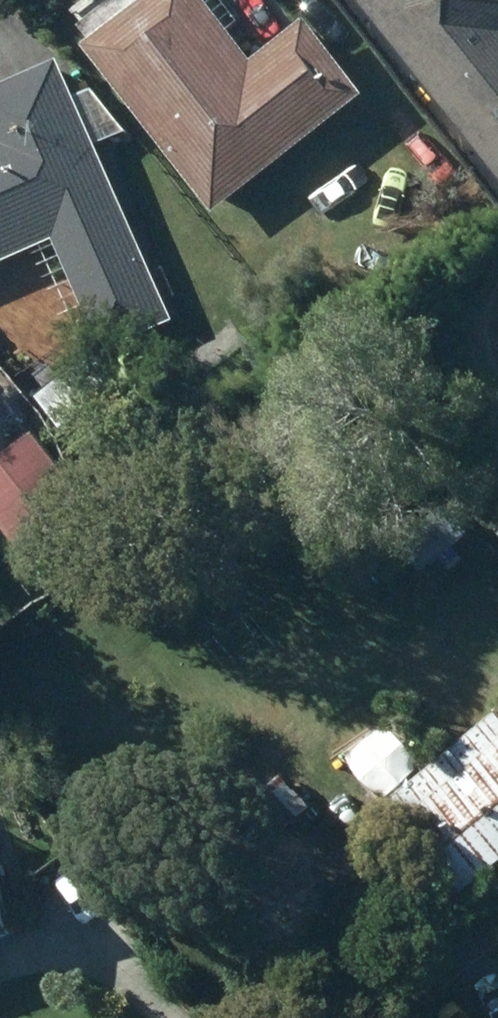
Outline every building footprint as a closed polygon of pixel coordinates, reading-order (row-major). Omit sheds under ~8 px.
[(223,212),(374,94),(317,21),(264,63),(215,0),(155,0),(94,48),(223,212)] [(497,164),(497,0),(368,0),(497,164)] [(63,239),(113,352),(183,321),(68,60),(0,90),(0,266),(63,239)] [(63,304),(73,330),(86,325),(77,299),(63,304)] [(105,354),(43,400),(65,430),(127,383),(105,354)] [(36,561),(99,514),(41,437),(0,468),(0,513),(36,561)] [(398,802),(471,895),(497,874),(497,723),(398,802)] [(263,804),(291,833),(317,808),(289,779),(263,804)] [(28,939),(0,848),(0,947),(28,939)]
